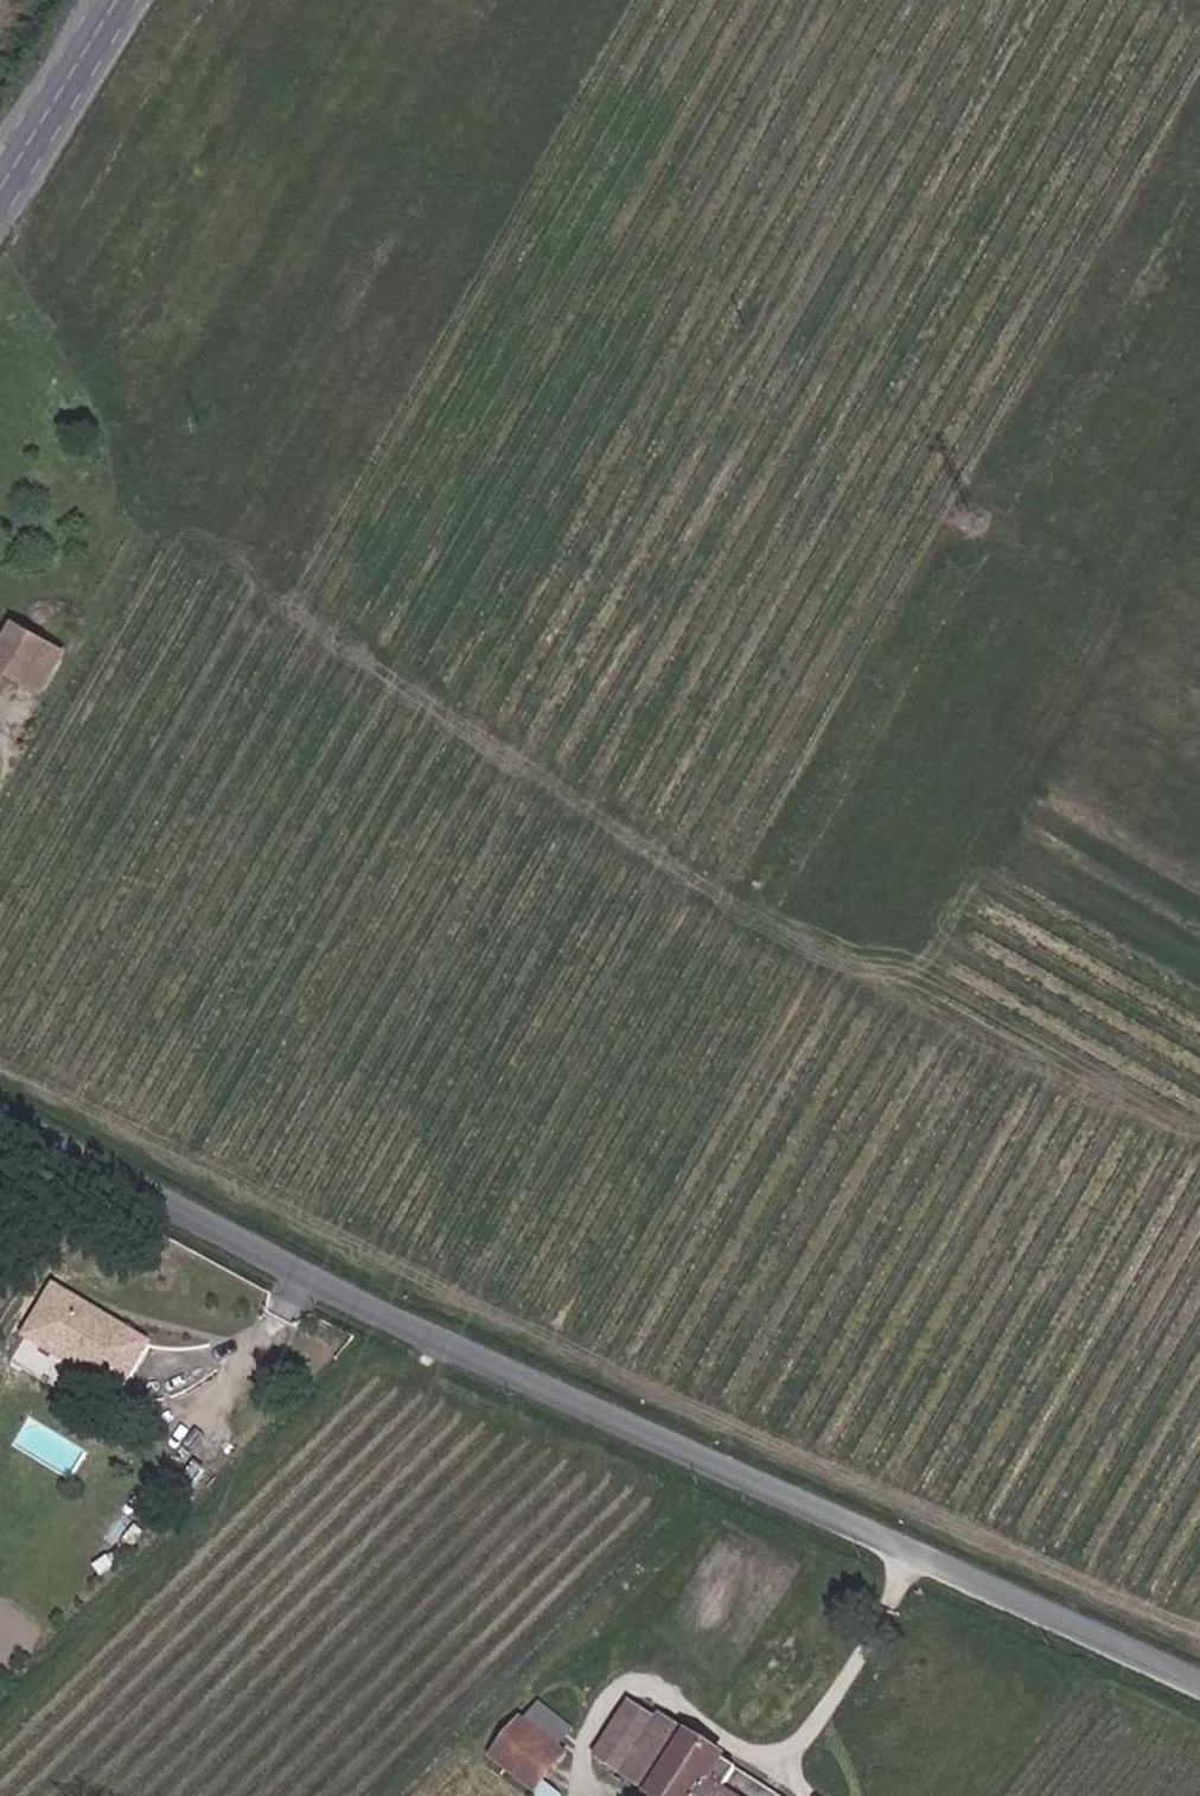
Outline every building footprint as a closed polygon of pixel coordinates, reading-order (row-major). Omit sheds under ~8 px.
[(24,668),(47,627),(14,608),(0,632),(0,654),(24,668)] [(24,668),(38,676),(62,636),(47,627),(24,668)] [(121,1392),(151,1346),(97,1312),(93,1317),(85,1312),(88,1307),(56,1286),(27,1334),(121,1392)] [(760,1776),(628,1692),(601,1738),(595,1734),(587,1747),(665,1795),(748,1795),(760,1776)] [(536,1693),(521,1715),(518,1713),(487,1760),(531,1787),(528,1792),(534,1795),(558,1795),(562,1790),(545,1778),(567,1744),(562,1741),(576,1719),(536,1693)] [(776,1786),(770,1795),(792,1795),(776,1786)]
